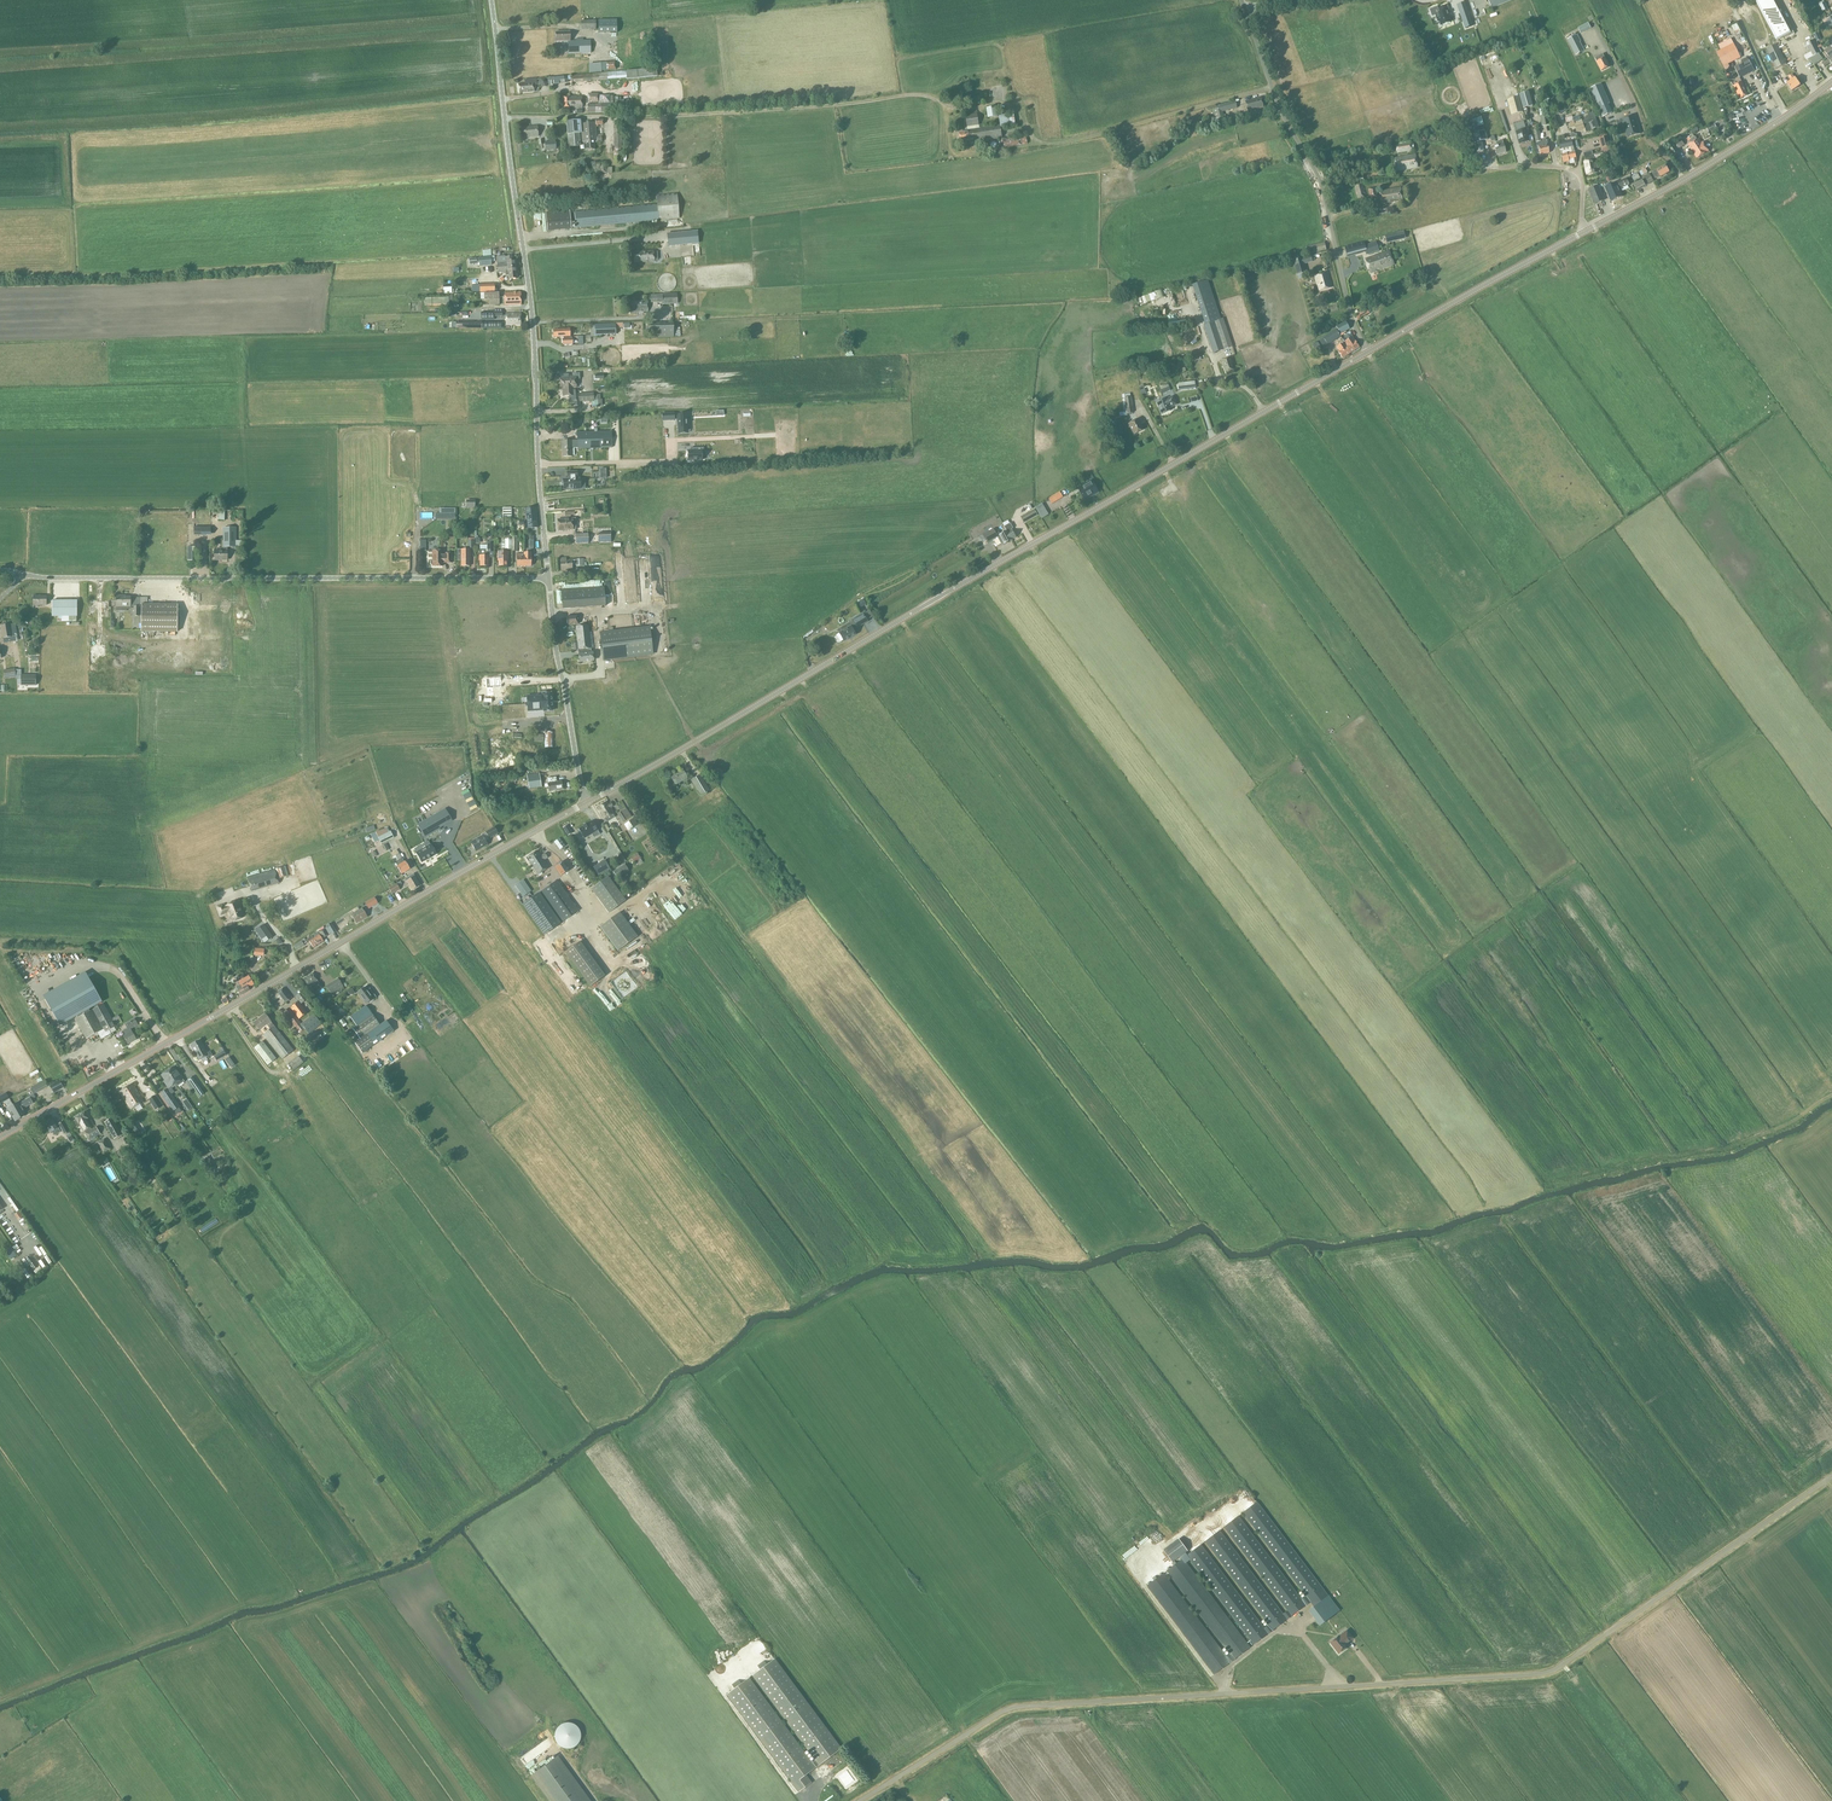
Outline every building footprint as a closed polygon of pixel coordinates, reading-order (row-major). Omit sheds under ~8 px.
[(1756,1),(1777,40),(1784,36),(1786,39),(1795,34),(1790,24),(1787,26),(1773,0),(1758,0),(1756,1)] [(1825,2),(1819,5),(1823,12),(1828,9),(1825,2)] [(1449,14),(1446,5),(1436,8),(1438,13),(1434,14),(1436,19),(1437,18),(1440,26),(1450,22),(1447,15),(1449,14)] [(1467,12),(1465,7),(1460,9),(1464,18),(1469,17),(1468,16),(1470,16),(1469,12),(1467,12)] [(612,21),(581,21),(581,31),(596,31),(596,39),(604,39),(604,29),(612,29),(612,21)] [(1578,27),(1581,33),(1591,27),(1588,22),(1578,27)] [(575,41),(570,41),(569,32),(555,32),(556,42),(568,42),(569,54),(591,53),(591,40),(583,41),(583,39),(575,39),(575,41)] [(1581,42),(1577,34),(1567,40),(1576,56),(1585,51),(1580,42),(1581,42)] [(1804,56),(1806,60),(1809,59),(1819,54),(1821,53),(1814,40),(1806,44),(1811,53),(1804,56)] [(1738,43),(1720,52),(1727,65),(1744,57),(1738,43)] [(1787,64),(1778,44),(1767,49),(1776,69),(1787,64)] [(1595,58),(1597,62),(1602,71),(1610,67),(1605,58),(1603,54),(1595,58)] [(1819,54),(1809,59),(1812,64),(1814,66),(1823,59),(1819,54)] [(1829,58),(1830,59),(1829,59),(1822,64),(1825,68),(1831,63),(1831,64),(1831,56),(1829,58)] [(1741,61),(1743,64),(1735,68),(1740,79),(1754,71),(1749,61),(1748,58),(1741,61)] [(589,63),(590,73),(601,71),(599,61),(589,63)] [(627,79),(657,77),(656,68),(627,71),(627,79)] [(571,75),(572,83),(627,78),(626,71),(571,75)] [(1788,77),(1791,81),(1787,84),(1792,91),(1800,85),(1795,78),(1793,74),(1788,77)] [(565,83),(564,77),(553,78),(554,85),(560,84),(565,83)] [(524,80),(525,84),(518,85),(519,93),(534,92),(534,89),(536,89),(535,85),(537,85),(536,78),(524,80)] [(1600,82),(1589,87),(1605,122),(1611,119),(1608,111),(1611,110),(1607,101),(1608,100),(1600,82)] [(1734,86),(1740,99),(1748,95),(1742,82),(1734,86)] [(1530,92),(1519,95),(1523,108),(1534,105),(1530,92)] [(599,103),(599,94),(588,94),(588,103),(599,103)] [(569,96),(569,97),(563,97),(564,108),(570,108),(570,109),(583,109),(582,96),(569,96)] [(1507,100),(1511,115),(1523,112),(1519,97),(1507,100)] [(1263,109),(1261,98),(1247,102),(1250,113),(1263,109)] [(1223,112),(1237,108),(1235,101),(1214,107),(1218,123),(1227,121),(1226,115),(1224,115),(1223,112)] [(613,112),(613,103),(595,104),(588,104),(588,113),(613,112)] [(1558,107),(1560,115),(1567,113),(1564,105),(1558,107)] [(987,108),(988,118),(998,117),(996,107),(987,108)] [(1539,110),(1542,126),(1549,125),(1547,115),(1546,109),(1539,110)] [(999,116),(1000,125),(979,128),(977,113),(965,115),(968,131),(959,133),(961,143),(962,146),(970,145),(970,143),(1002,139),(1001,128),(1016,126),(1014,114),(999,116)] [(1621,128),(1625,126),(1628,138),(1641,134),(1635,115),(1622,119),(1618,120),(1621,128)] [(1600,127),(1596,118),(1592,120),(1593,122),(1590,123),(1589,122),(1584,124),(1582,119),(1574,122),(1573,116),(1565,118),(1567,124),(1570,123),(1571,128),(1575,127),(1577,132),(1584,130),(1585,133),(1600,127)] [(614,121),(614,158),(622,158),(622,149),(625,149),(625,137),(622,137),(622,121),(614,121)] [(1476,122),(1468,124),(1476,152),(1484,150),(1482,141),(1487,140),(1485,130),(1479,132),(1476,122)] [(1529,141),(1524,122),(1514,125),(1520,144),(1529,141)] [(595,123),(581,125),(582,134),(581,134),(582,142),(583,142),(583,145),(580,145),(580,146),(580,151),(595,150),(594,141),(596,140),(597,143),(602,142),(602,137),(596,137),(595,125),(595,123)] [(1708,132),(1717,128),(1715,124),(1707,128),(1708,132)] [(1541,141),(1538,125),(1533,127),(1534,131),(1536,142),(1541,141)] [(522,128),(523,137),(527,137),(527,138),(538,137),(537,126),(528,127),(528,128),(522,128)] [(1171,129),(1175,138),(1178,137),(1177,135),(1182,133),(1180,128),(1179,126),(1174,128),(1174,127),(1171,129)] [(578,134),(565,135),(567,148),(579,147),(578,134)] [(1685,145),(1694,140),(1690,135),(1686,137),(1686,138),(1668,149),(1676,163),(1679,161),(1675,155),(1680,152),(1679,150),(1686,146),(1685,145)] [(1007,139),(1007,138),(1000,139),(1001,148),(1028,144),(1026,136),(1007,139)] [(1600,139),(1602,149),(1603,149),(1611,146),(1612,146),(1609,136),(1608,137),(1600,139)] [(1539,146),(1539,147),(1540,155),(1549,153),(1548,145),(1547,141),(1546,141),(1546,139),(1543,139),(1543,142),(1536,143),(1537,147),(1539,146)] [(1699,139),(1689,145),(1697,158),(1709,151),(1703,143),(1702,143),(1699,139)] [(1397,154),(1412,151),(1412,150),(1414,149),(1413,144),(1411,144),(1411,143),(1410,143),(1410,140),(1397,143),(1397,145),(1396,146),(1397,154)] [(1496,142),(1497,146),(1494,146),(1496,155),(1506,153),(1503,144),(1502,140),(1496,142)] [(1572,140),(1560,143),(1561,149),(1562,149),(1574,147),(1572,140)] [(545,151),(556,149),(555,141),(544,142),(545,151)] [(1583,153),(1585,161),(1584,162),(1587,175),(1597,173),(1594,159),(1596,158),(1596,159),(1604,157),(1604,156),(1605,155),(1606,157),(1610,156),(1609,151),(1606,152),(1603,153),(1603,152),(1595,154),(1593,155),(1592,151),(1583,153)] [(1576,158),(1575,152),(1563,155),(1562,155),(1564,163),(1570,161),(1569,160),(1576,158)] [(1397,171),(1417,167),(1415,155),(1395,159),(1397,171)] [(599,163),(599,174),(612,173),(612,168),(607,168),(607,163),(599,163)] [(1666,166),(1652,173),(1656,179),(1660,176),(1661,177),(1669,172),(1666,166)] [(1635,182),(1641,178),(1638,174),(1632,177),(1635,182)] [(1642,180),(1646,186),(1654,182),(1649,174),(1643,177),(1644,179),(1642,180)] [(1631,177),(1627,179),(1618,182),(1621,189),(1630,185),(1629,183),(1633,181),(1631,177)] [(1646,186),(1642,180),(1634,185),(1637,191),(1646,186)] [(1363,183),(1355,185),(1358,198),(1366,196),(1363,183)] [(1617,185),(1606,189),(1612,203),(1623,199),(1617,185)] [(1596,205),(1600,203),(1605,201),(1599,186),(1590,189),(1596,205)] [(1380,191),(1382,204),(1403,201),(1400,188),(1380,191)] [(656,195),(657,205),(575,212),(576,228),(659,220),(679,219),(677,193),(656,195)] [(570,211),(546,213),(547,231),(572,229),(570,211)] [(669,246),(699,243),(698,231),(667,234),(669,246)] [(1404,231),(1385,236),(1387,243),(1406,239),(1404,231)] [(1325,242),(1309,247),(1311,254),(1327,250),(1325,242)] [(1376,242),(1365,246),(1364,242),(1345,247),(1347,257),(1367,252),(1368,256),(1380,251),(1376,242)] [(634,251),(634,263),(654,262),(653,251),(634,251)] [(1366,260),(1370,273),(1394,264),(1389,251),(1366,260)] [(1356,264),(1364,262),(1362,254),(1354,256),(1356,264)] [(480,267),(492,265),(492,262),(495,262),(495,256),(491,257),(491,256),(479,258),(480,267)] [(498,268),(515,266),(515,260),(513,261),(512,256),(505,257),(505,256),(496,258),(497,264),(498,264),(498,268)] [(1293,261),(1297,276),(1307,273),(1304,264),(1312,262),(1311,256),(1293,261)] [(515,266),(498,268),(499,273),(506,272),(506,275),(508,275),(509,279),(517,278),(515,266)] [(1327,273),(1315,276),(1319,291),(1331,287),(1327,273)] [(1233,346),(1223,318),(1221,319),(1208,280),(1192,285),(1206,325),(1205,325),(1206,326),(1204,326),(1213,353),(1233,346)] [(474,285),(474,292),(495,291),(494,284),(474,285)] [(514,292),(514,293),(504,293),(505,305),(521,304),(521,292),(515,293),(515,292),(514,292)] [(677,292),(661,293),(661,301),(661,304),(678,303),(677,292)] [(650,302),(661,301),(661,293),(650,294),(650,302)] [(1173,306),(1170,294),(1165,296),(1168,307),(1173,306)] [(426,301),(426,308),(450,306),(449,299),(426,301)] [(644,312),(647,312),(648,311),(648,301),(631,301),(631,312),(644,312)] [(494,312),(480,312),(481,320),(494,320),(494,317),(503,317),(502,310),(494,310),(494,312)] [(506,325),(521,325),(521,313),(506,313),(506,325)] [(673,322),(648,322),(648,337),(674,337),(673,322)] [(1343,333),(1350,329),(1346,322),(1336,327),(1340,334),(1343,333)] [(615,324),(595,325),(596,338),(602,337),(602,336),(616,335),(615,324)] [(570,339),(570,336),(570,329),(553,330),(553,337),(563,337),(563,339),(562,339),(563,345),(572,344),(572,339),(570,339)] [(1323,338),(1328,345),(1341,336),(1336,329),(1323,338)] [(1344,343),(1343,343),(1345,346),(1344,346),(1349,354),(1359,347),(1355,342),(1356,342),(1352,337),(1345,342),(1347,346),(1346,347),(1344,343)] [(1320,351),(1324,348),(1319,341),(1315,343),(1320,351)] [(1345,346),(1343,343),(1337,347),(1340,351),(1338,352),(1342,358),(1349,354),(1344,346),(1345,346)] [(1225,372),(1234,369),(1232,364),(1233,364),(1231,358),(1221,361),(1223,367),(1224,366),(1225,372)] [(569,389),(574,388),(576,388),(576,376),(559,377),(560,384),(566,384),(566,385),(569,385),(569,389)] [(1195,385),(1195,382),(1178,384),(1179,390),(1196,388),(1195,385)] [(574,395),(574,388),(569,389),(569,385),(566,385),(566,384),(560,384),(560,389),(563,389),(563,396),(574,395)] [(598,394),(593,395),(593,393),(579,394),(579,402),(593,401),(593,400),(598,400),(598,394)] [(1127,414),(1134,413),(1131,397),(1125,398),(1121,399),(1121,402),(1123,402),(1124,408),(1126,408),(1127,414)] [(1157,402),(1162,414),(1171,411),(1170,407),(1176,405),(1173,397),(1166,400),(1166,398),(1157,402)] [(687,415),(678,415),(678,431),(687,431),(687,425),(689,425),(689,420),(687,420),(687,415)] [(1135,435),(1143,430),(1141,426),(1140,423),(1138,419),(1129,424),(1135,435)] [(599,431),(585,432),(585,449),(600,448),(599,431)] [(577,449),(585,449),(585,432),(577,432),(577,441),(571,441),(562,441),(562,457),(572,456),(572,448),(577,448),(577,449)] [(612,432),(600,432),(600,448),(612,447),(612,432)] [(693,461),(694,461),(694,460),(697,460),(697,461),(697,460),(702,460),(704,459),(704,448),(693,448),(693,451),(691,451),(688,451),(688,454),(687,454),(687,456),(688,456),(688,461),(693,460),(693,461)] [(562,484),(563,485),(563,489),(580,489),(580,479),(577,479),(576,477),(577,477),(577,472),(567,472),(567,477),(568,477),(568,479),(563,479),(563,481),(562,482),(562,484)] [(1081,492),(1085,499),(1098,492),(1092,481),(1083,486),(1085,490),(1081,492)] [(1052,504),(1070,494),(1066,488),(1046,500),(1048,503),(1051,502),(1052,504)] [(475,508),(475,500),(466,500),(466,508),(475,508)] [(535,508),(524,509),(527,530),(537,528),(535,508)] [(1024,523),(1038,515),(1034,509),(1021,517),(1024,523)] [(571,518),(571,519),(557,520),(558,531),(560,531),(561,532),(563,532),(564,530),(572,530),(576,530),(575,518),(571,518)] [(1012,523),(1004,528),(1007,531),(1011,540),(1019,536),(1012,523)] [(211,527),(195,527),(195,535),(211,535),(211,527)] [(224,547),(224,551),(215,550),(215,561),(227,561),(227,551),(228,551),(228,547),(236,547),(236,528),(223,528),(223,547),(224,547)] [(994,529),(983,535),(986,540),(988,543),(998,538),(996,534),(994,529)] [(996,534),(998,538),(1001,544),(1003,543),(1004,544),(1011,540),(1007,531),(1000,535),(998,533),(996,534)] [(588,533),(576,534),(576,544),(589,543),(588,533)] [(598,543),(611,542),(611,533),(598,533),(598,543)] [(480,549),(480,556),(479,556),(479,561),(480,561),(480,566),(489,566),(489,561),(489,558),(494,558),(494,539),(491,539),(491,543),(488,543),(487,550),(480,549)] [(458,561),(461,561),(461,566),(470,566),(470,561),(471,561),(471,549),(457,549),(458,561)] [(431,562),(431,563),(431,564),(432,565),(433,565),(433,566),(442,566),(442,561),(444,561),(444,563),(452,563),(452,554),(444,554),(442,554),(442,551),(433,551),(433,561),(432,561),(431,562)] [(499,560),(499,566),(507,566),(507,560),(508,560),(508,551),(498,551),(498,560),(499,560)] [(524,554),(524,557),(524,566),(531,566),(531,565),(532,564),(532,561),(531,560),(531,554),(527,554),(524,554)] [(584,559),(566,560),(566,558),(560,558),(561,571),(572,570),(572,565),(577,565),(577,567),(584,566),(586,565),(586,563),(584,563),(584,559)] [(605,606),(604,588),(562,591),(563,609),(605,606)] [(46,596),(34,596),(33,605),(46,605),(46,596)] [(121,598),(121,596),(116,596),(116,606),(131,606),(131,598),(121,598)] [(77,617),(77,600),(52,600),(52,617),(57,617),(57,622),(77,622),(77,617)] [(863,600),(858,603),(861,608),(866,605),(863,600)] [(141,631),(177,632),(178,605),(141,605),(141,631)] [(856,626),(858,627),(868,621),(863,614),(853,620),(853,621),(838,630),(844,641),(856,635),(852,628),(856,626)] [(567,626),(578,624),(577,616),(566,617),(567,626)] [(1,626),(3,639),(4,643),(12,642),(13,643),(15,643),(15,640),(17,640),(17,636),(15,636),(13,624),(11,624),(11,622),(1,624),(1,626)] [(578,650),(579,654),(579,662),(586,662),(586,661),(589,661),(594,661),(593,653),(592,653),(589,625),(575,626),(578,650)] [(603,661),(653,655),(650,626),(600,632),(603,661)] [(20,685),(35,685),(35,675),(20,675),(20,685)] [(487,689),(488,696),(494,695),(493,688),(502,688),(501,678),(486,679),(487,689)] [(499,702),(511,700),(509,685),(503,686),(503,689),(498,690),(499,702)] [(544,690),(528,692),(529,699),(553,697),(552,688),(544,689),(544,690)] [(553,697),(529,699),(529,707),(545,705),(545,707),(554,706),(553,697)] [(675,785),(687,778),(683,770),(670,777),(675,785)] [(691,780),(700,796),(710,791),(705,782),(707,780),(703,773),(691,780)] [(530,788),(543,787),(542,780),(539,780),(538,777),(528,779),(530,788)] [(547,779),(548,783),(547,783),(549,792),(563,790),(562,781),(557,782),(556,777),(547,779)] [(607,801),(597,808),(606,823),(616,816),(610,808),(613,806),(611,803),(609,805),(607,801)] [(430,817),(418,825),(425,838),(440,829),(439,828),(452,821),(445,809),(430,817)] [(622,811),(617,814),(623,823),(628,819),(627,819),(631,817),(630,816),(628,817),(627,818),(622,811)] [(638,825),(634,818),(624,825),(628,831),(638,825)] [(584,838),(597,830),(592,821),(587,824),(587,823),(583,826),(579,829),(584,838)] [(398,829),(405,843),(414,839),(407,825),(398,829)] [(572,833),(567,825),(563,828),(567,836),(572,833)] [(494,827),(486,832),(489,839),(498,834),(494,827)] [(381,844),(394,838),(391,831),(378,837),(381,844)] [(481,849),(487,845),(482,836),(470,843),(475,850),(480,847),(481,849)] [(446,837),(438,838),(440,849),(448,848),(446,837)] [(565,846),(559,838),(554,842),(560,850),(565,846)] [(425,843),(415,849),(417,853),(416,853),(422,862),(436,854),(431,846),(431,845),(430,845),(429,843),(426,845),(425,843)] [(395,863),(397,866),(397,867),(401,874),(410,869),(407,865),(408,864),(406,861),(405,862),(405,861),(404,862),(402,858),(397,850),(391,853),(393,857),(392,857),(395,862),(395,863)] [(545,853),(541,856),(537,851),(526,858),(537,875),(549,868),(544,861),(548,858),(545,853)] [(634,864),(642,858),(638,853),(630,859),(634,864)] [(610,869),(605,861),(593,867),(598,876),(610,869)] [(563,862),(555,867),(561,876),(569,871),(563,862)] [(625,865),(613,872),(617,878),(628,871),(625,865)] [(289,876),(286,866),(275,869),(278,879),(289,876)] [(252,892),(279,884),(275,869),(247,877),(252,892)] [(667,869),(661,875),(665,879),(670,873),(667,869)] [(412,890),(420,885),(414,875),(409,878),(409,879),(406,881),(412,890)] [(626,900),(608,877),(591,889),(609,913),(626,900)] [(519,883),(515,885),(519,891),(523,897),(527,894),(531,891),(527,886),(523,880),(519,883)] [(579,911),(557,880),(540,892),(562,922),(579,911)] [(392,894),(400,889),(397,885),(389,889),(392,894)] [(534,896),(522,904),(533,920),(544,935),(550,931),(556,927),(560,924),(549,908),(539,893),(534,896)] [(373,907),(376,905),(373,900),(364,906),(367,910),(373,906),(373,907)] [(220,916),(230,913),(233,922),(243,917),(239,906),(240,906),(238,901),(226,905),(227,905),(224,906),(223,904),(216,907),(220,916)] [(366,910),(364,912),(362,908),(351,915),(356,923),(367,916),(366,915),(368,914),(366,910)] [(638,936),(620,912),(600,927),(618,951),(638,936)] [(640,921),(646,928),(649,926),(643,918),(640,921)] [(630,943),(635,950),(655,937),(656,938),(671,928),(667,922),(658,928),(656,925),(650,930),(630,943)] [(337,932),(331,923),(326,926),(331,935),(337,932)] [(260,927),(255,930),(262,940),(266,936),(269,940),(273,937),(265,926),(261,929),(260,927)] [(323,938),(329,935),(325,928),(319,932),(323,938)] [(307,943),(309,941),(313,947),(324,940),(320,934),(319,935),(318,932),(305,940),(307,943)] [(301,941),(294,946),(297,950),(304,945),(301,941)] [(605,976),(580,942),(565,952),(590,987),(605,976)] [(621,997),(637,986),(626,971),(610,982),(621,997)] [(317,981),(316,980),(313,974),(305,979),(308,985),(310,988),(311,988),(314,994),(322,988),(319,982),(318,983),(317,980),(317,981)] [(64,1020),(81,1010),(83,1015),(75,1019),(86,1039),(98,1033),(101,1037),(103,1038),(111,1034),(109,1030),(116,1026),(113,1022),(120,1019),(118,1015),(112,1019),(103,1004),(93,1010),(90,1006),(101,1000),(86,975),(51,995),(64,1020)] [(236,988),(237,989),(237,990),(240,995),(249,990),(248,988),(254,985),(249,975),(238,982),(240,985),(236,988)] [(331,995),(344,987),(338,978),(326,986),(331,995)] [(370,989),(367,991),(365,987),(358,993),(366,1004),(369,1002),(370,1004),(374,1001),(373,999),(375,997),(370,989)] [(279,991),(286,1002),(291,998),(284,988),(279,991)] [(286,1002),(279,991),(274,995),(272,996),(272,997),(275,1001),(276,1001),(277,1000),(281,1006),(286,1002)] [(308,999),(302,992),(296,997),(301,1004),(308,999)] [(307,1013),(298,1002),(290,1007),(299,1019),(307,1013)] [(357,1027),(373,1015),(366,1005),(350,1018),(357,1027)] [(274,1026),(271,1022),(265,1014),(254,1023),(260,1030),(267,1025),(270,1029),(263,1035),(282,1059),(294,1051),(275,1026),(274,1026)] [(296,1016),(290,1021),(299,1034),(305,1029),(309,1034),(322,1024),(314,1014),(301,1024),(296,1016)] [(353,1030),(360,1039),(380,1025),(373,1015),(357,1027),(353,1030)] [(128,1044),(136,1040),(130,1029),(138,1025),(135,1019),(125,1024),(128,1028),(124,1031),(126,1035),(123,1036),(128,1044)] [(362,1054),(394,1031),(386,1020),(380,1025),(360,1039),(355,1043),(362,1054)] [(205,1048),(204,1047),(200,1040),(190,1045),(194,1053),(195,1053),(199,1061),(209,1055),(205,1048)] [(276,1058),(263,1041),(254,1048),(268,1065),(276,1058)] [(400,1055),(404,1053),(398,1045),(395,1047),(400,1055)] [(217,1061),(223,1057),(220,1053),(214,1057),(217,1061)] [(298,1056),(289,1064),(294,1071),(304,1063),(298,1056)] [(229,1057),(226,1060),(231,1067),(235,1065),(229,1057)] [(292,1076),(296,1081),(314,1070),(310,1064),(292,1076)] [(173,1067),(167,1071),(176,1084),(180,1081),(181,1082),(183,1080),(182,1079),(183,1078),(179,1072),(178,1073),(173,1067)] [(31,1077),(39,1073),(37,1069),(29,1073),(31,1077)] [(176,1084),(167,1071),(161,1075),(166,1082),(164,1083),(168,1088),(163,1092),(172,1105),(177,1102),(171,1094),(174,1092),(171,1087),(176,1084)] [(204,1094),(192,1077),(188,1080),(188,1081),(187,1082),(190,1087),(192,1086),(200,1097),(204,1094)] [(276,1083),(281,1091),(288,1087),(283,1078),(276,1083)] [(44,1080),(35,1086),(33,1087),(37,1093),(48,1087),(44,1080)] [(54,1093),(64,1088),(60,1081),(50,1087),(54,1093)] [(120,1092),(131,1109),(144,1101),(132,1084),(120,1092)] [(0,1098),(0,1102),(1,1103),(9,1098),(7,1094),(0,1098)] [(154,1096),(149,1099),(156,1110),(161,1107),(154,1096)] [(16,1121),(26,1115),(23,1110),(33,1104),(31,1099),(20,1105),(18,1102),(8,1108),(16,1121)] [(89,1122),(88,1122),(80,1110),(72,1116),(74,1120),(73,1121),(77,1128),(79,1127),(80,1128),(81,1127),(83,1132),(85,1131),(86,1133),(85,1134),(89,1140),(100,1134),(96,1127),(91,1130),(90,1128),(92,1127),(89,1122)] [(167,1117),(160,1122),(166,1131),(173,1127),(167,1117)] [(122,1135),(112,1118),(104,1122),(114,1139),(122,1135)] [(61,1132),(58,1128),(54,1119),(45,1124),(50,1132),(52,1131),(55,1136),(61,1132)] [(69,1132),(63,1121),(58,1124),(64,1135),(66,1133),(67,1135),(70,1142),(74,1140),(72,1135),(70,1132),(69,1133),(69,1132)] [(110,1149),(105,1139),(98,1143),(103,1153),(110,1149)] [(0,1210),(0,1220),(2,1223),(9,1219),(6,1216),(7,1215),(3,1209),(0,1210)] [(14,1214),(19,1221),(23,1218),(19,1211),(14,1214)] [(9,1232),(13,1229),(9,1223),(5,1226),(9,1232)] [(14,1258),(17,1256),(11,1248),(5,1252),(9,1258),(12,1256),(14,1258)] [(1325,1590),(1258,1502),(1243,1513),(1307,1597),(1303,1600),(1239,1516),(1224,1527),(1288,1611),(1284,1615),(1220,1530),(1206,1541),(1270,1626),(1265,1629),(1201,1545),(1187,1556),(1190,1559),(1254,1644),(1268,1634),(1273,1630),(1287,1619),(1287,1620),(1292,1616),(1292,1615),(1306,1605),(1311,1601),(1314,1606),(1309,1610),(1320,1626),(1340,1611),(1329,1596),(1325,1590)] [(1180,1557),(1185,1552),(1187,1551),(1178,1539),(1163,1550),(1173,1562),(1180,1557)] [(1164,1573),(1148,1586),(1214,1673),(1214,1674),(1215,1674),(1231,1662),(1235,1659),(1251,1647),(1186,1562),(1184,1558),(1182,1560),(1167,1571),(1230,1654),(1227,1657),(1164,1573)] [(1353,1638),(1347,1631),(1339,1636),(1331,1642),(1339,1653),(1348,1647),(1345,1644),(1353,1638)] [(750,1678),(727,1694),(800,1792),(812,1783),(806,1775),(842,1749),(775,1659),(752,1676),(815,1760),(813,1762),(750,1678)] [(556,1742),(558,1745),(562,1747),(565,1749),(569,1749),(573,1748),(576,1746),(579,1743),(580,1739),(580,1735),(579,1731),(577,1727),(574,1725),(570,1723),(566,1723),(562,1724),(559,1727),(556,1730),(555,1734),(555,1738),(556,1742)] [(830,1770),(837,1766),(834,1762),(839,1759),(836,1755),(825,1762),(830,1770)] [(550,1800),(590,1800),(557,1756),(531,1775),(550,1800)] [(838,1776),(846,1787),(855,1780),(847,1770),(838,1776)] [(920,1781),(912,1786),(914,1790),(922,1785),(920,1781)]
